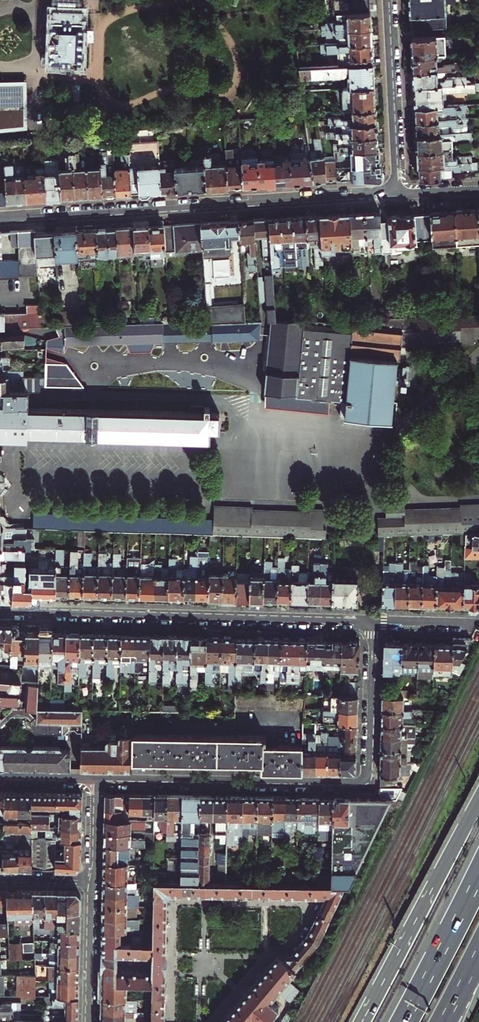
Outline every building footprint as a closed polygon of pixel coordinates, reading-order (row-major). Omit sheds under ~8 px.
[(369,11),(369,3),(369,0),(330,0),(331,13),(337,13),(369,11)] [(445,27),(444,0),(451,0),(408,0),(409,6),(409,16),(410,16),(411,29),(412,29),(412,36),(443,35),(443,27),(445,27)] [(51,61),(82,61),(83,7),(81,7),(52,5),(52,32),(51,61)] [(370,18),(369,11),(337,13),(337,21),(329,22),(329,24),(322,25),(322,29),(370,26),(370,18)] [(370,26),(322,29),(323,33),(329,33),(329,35),(338,35),(339,43),(371,42),(371,33),(370,26)] [(411,47),(411,55),(443,54),(445,54),(443,35),(412,36),(410,36),(411,47)] [(371,53),(371,42),(339,43),(320,44),(321,53),(338,52),(339,66),(372,64),(371,53)] [(412,64),(412,71),(445,70),(463,69),(462,62),(444,63),(443,54),(411,55),(412,64)] [(348,77),(348,88),(373,87),(373,76),(372,64),(339,66),(299,68),(301,79),(348,77)] [(413,80),(413,86),(466,84),(466,77),(445,77),(445,70),(412,71),(413,80)] [(28,129),(27,80),(0,80),(0,131),(28,129)] [(414,107),(446,106),(446,98),(443,98),(443,93),(475,92),(475,83),(466,84),(413,86),(414,97),(414,107)] [(342,110),(343,110),(374,109),(374,98),(373,87),(348,88),(332,89),(333,92),(341,92),(342,110)] [(415,119),(415,121),(457,119),(457,112),(466,112),(466,105),(446,106),(414,107),(414,112),(412,112),(413,116),(413,119),(415,119)] [(329,124),(339,123),(375,122),(375,116),(374,109),(343,110),(344,119),(341,119),(339,117),(328,117),(329,124)] [(243,186),(241,158),(241,157),(234,157),(233,149),(230,149),(229,131),(231,131),(231,119),(224,120),(226,164),(228,187),(234,186),(243,186)] [(415,134),(460,133),(460,126),(465,126),(466,124),(466,119),(457,119),(415,121),(415,126),(415,134)] [(375,122),(339,123),(340,132),(326,132),(326,137),(341,137),(376,134),(375,128),(375,122)] [(414,150),(417,150),(451,149),(450,139),(453,139),(453,140),(455,141),(470,140),(470,132),(460,133),(415,134),(416,139),(414,139),(414,143),(414,150)] [(376,142),(376,134),(341,137),(341,144),(334,145),(335,151),(376,148),(376,142)] [(310,151),(310,157),(313,181),(324,180),(337,180),(335,157),(324,157),(321,138),(314,138),(316,150),(310,151)] [(100,150),(103,194),(110,194),(116,194),(114,169),(114,162),(108,162),(107,143),(105,144),(105,139),(99,139),(100,150)] [(136,142),(139,192),(151,191),(161,191),(159,159),(158,140),(136,142)] [(139,192),(136,142),(128,143),(128,145),(131,193),(135,192),(139,192)] [(121,169),(114,169),(116,194),(123,193),(131,193),(128,145),(120,146),(121,169)] [(335,157),(337,180),(377,177),(379,176),(380,175),(380,174),(380,173),(379,172),(377,172),(377,167),(380,167),(380,164),(380,162),(378,162),(377,161),(377,148),(376,148),(335,151),(335,157)] [(417,159),(417,165),(472,163),(472,159),(469,159),(469,155),(455,156),(455,158),(451,158),(451,149),(417,150),(417,159)] [(96,195),(103,194),(100,150),(93,150),(93,156),(86,157),(89,195),(96,195)] [(59,158),(61,197),(69,196),(75,196),(72,151),(65,152),(66,158),(59,158)] [(89,195),(86,157),(79,157),(79,151),(72,151),(75,196),(82,196),(89,195)] [(204,155),(205,164),(206,188),(217,187),(228,187),(226,164),(210,165),(210,154),(204,155)] [(44,168),(46,198),(53,197),(61,197),(59,158),(59,156),(44,157),(44,168)] [(303,182),(313,181),(310,157),(301,157),(301,161),(290,162),(291,182),(303,182)] [(170,190),(176,190),(175,166),(175,163),(167,163),(167,158),(159,159),(161,191),(170,190)] [(259,185),(258,160),(258,158),(241,158),(243,186),(250,185),(259,185)] [(291,182),(290,162),(290,158),(274,159),(275,184),(283,183),(291,182)] [(274,159),(258,160),(259,185),(267,184),(275,184),(274,159)] [(27,199),(25,175),(13,176),(12,163),(4,163),(5,170),(6,192),(7,200),(17,200),(27,199)] [(418,179),(457,177),(457,167),(458,167),(460,169),(478,169),(478,163),(472,163),(417,165),(418,172),(418,179)] [(205,164),(175,166),(176,190),(193,189),(206,188),(205,164)] [(36,175),(25,175),(27,199),(36,198),(46,198),(44,168),(36,169),(36,175)] [(478,208),(465,209),(454,209),(456,243),(478,242),(478,218),(478,208)] [(431,245),(456,243),(454,209),(443,210),(429,211),(429,215),(431,241),(431,245)] [(372,212),(364,213),(366,243),(374,243),(374,252),(382,251),(380,221),(380,212),(372,212)] [(357,213),(350,214),(352,246),(352,253),(360,252),(360,244),(366,243),(364,213),(357,213)] [(335,215),(320,216),(324,264),(329,264),(328,251),(336,250),(335,247),(335,244),(346,243),(346,246),(352,246),(350,214),(335,215)] [(431,241),(429,215),(402,217),(401,214),(395,215),(390,215),(391,221),(380,221),(382,251),(391,251),(390,243),(415,242),(431,241)] [(293,217),(297,266),(310,266),(308,248),(306,216),(299,217),(293,217)] [(313,216),(306,216),(308,248),(315,247),(316,267),(319,267),(319,265),(324,264),(320,216),(313,216)] [(286,218),(279,218),(282,252),(284,272),(297,271),(297,266),(293,217),(286,218)] [(282,252),(279,218),(272,219),(267,219),(271,270),(279,269),(278,257),(275,255),(274,255),(274,252),(282,252)] [(258,219),(251,220),(252,237),(260,237),(258,219)] [(260,219),(258,219),(260,237),(262,262),(267,262),(268,275),(263,275),(267,321),(270,320),(275,320),(271,270),(267,219),(260,219)] [(240,236),(241,252),(246,252),(248,271),(255,270),(252,237),(251,220),(243,220),(238,221),(240,236)] [(217,222),(201,223),(203,249),(210,322),(248,321),(246,306),(212,306),(210,282),(212,282),(211,256),(228,255),(231,253),(230,244),(233,244),(233,236),(231,221),(217,222)] [(238,221),(231,221),(233,236),(240,236),(238,221)] [(183,224),(164,225),(166,250),(167,262),(177,261),(177,251),(203,249),(201,223),(183,224)] [(166,250),(164,225),(156,226),(149,226),(151,251),(166,250)] [(140,227),(134,227),(136,252),(151,251),(149,226),(140,227)] [(126,228),(116,228),(118,253),(136,252),(134,227),(126,228)] [(39,275),(37,256),(35,230),(35,228),(18,230),(15,230),(12,230),(12,243),(14,246),(20,246),(20,259),(3,260),(1,231),(0,231),(0,277),(39,275)] [(118,253),(116,228),(106,229),(96,229),(98,254),(118,253)] [(87,230),(76,231),(78,256),(79,261),(82,260),(83,269),(90,269),(90,268),(99,267),(98,254),(96,229),(87,230)] [(37,256),(57,255),(55,232),(46,232),(43,233),(43,232),(35,230),(37,256)] [(55,232),(57,255),(57,257),(78,256),(76,231),(67,231),(55,232)] [(390,243),(391,251),(416,249),(415,242),(390,243)] [(43,327),(41,303),(27,304),(27,312),(0,313),(0,328),(2,327),(12,327),(43,327)] [(63,326),(65,326),(84,326),(83,311),(62,311),(63,326)] [(388,425),(394,363),(397,363),(399,346),(414,345),(414,342),(475,341),(475,330),(478,330),(478,313),(394,316),(386,316),(305,319),(296,399),(340,404),(338,420),(388,425)] [(305,319),(288,320),(275,320),(270,320),(264,392),(269,393),(280,394),(280,395),(292,396),(293,395),(295,395),(295,398),(296,399),(305,319)] [(84,326),(65,326),(66,344),(199,340),(199,338),(211,338),(211,340),(260,339),(260,321),(248,321),(210,322),(84,326)] [(25,343),(24,334),(3,335),(1,335),(2,344),(25,343)] [(45,379),(45,386),(84,386),(66,362),(45,362),(45,379)] [(3,364),(0,364),(0,378),(23,379),(23,372),(3,372),(3,364)] [(13,393),(27,393),(27,389),(39,390),(40,385),(45,386),(45,379),(23,379),(0,378),(0,392),(13,393)] [(12,402),(13,393),(0,392),(0,402),(12,402)] [(0,402),(0,439),(28,440),(28,435),(200,438),(200,428),(210,428),(210,412),(200,411),(200,405),(180,405),(180,411),(27,408),(27,393),(13,393),(12,402),(0,402)] [(280,394),(269,393),(268,411),(338,420),(340,404),(296,399),(295,398),(295,395),(293,395),(292,396),(280,395),(280,394)] [(412,536),(425,536),(460,534),(467,534),(478,533),(478,505),(459,506),(459,508),(403,510),(403,497),(384,498),(385,522),(377,522),(377,538),(385,537),(412,536)] [(244,536),(309,539),(322,539),(325,539),(325,530),(322,529),(323,512),(309,511),(309,513),(213,508),(213,519),(212,534),(238,535),(244,536)] [(212,534),(213,519),(38,513),(37,527),(212,534)] [(1,546),(26,547),(32,547),(36,548),(36,540),(27,539),(27,527),(3,526),(0,526),(0,546),(1,546)] [(466,544),(466,557),(478,558),(478,533),(467,534),(466,544)] [(376,551),(384,552),(385,537),(377,538),(376,551)] [(26,547),(1,546),(1,555),(17,556),(17,563),(25,563),(25,561),(26,547)] [(15,580),(15,600),(18,600),(24,601),(26,601),(34,601),(34,598),(36,598),(38,598),(39,597),(39,593),(40,558),(32,558),(32,547),(26,547),(25,561),(30,561),(29,577),(29,580),(29,587),(24,587),(25,563),(17,563),(16,563),(15,571),(15,580)] [(40,558),(39,593),(43,593),(46,593),(48,585),(48,555),(48,548),(40,548),(40,558)] [(57,559),(56,594),(63,594),(70,594),(70,566),(63,565),(63,555),(63,549),(57,548),(57,559)] [(70,555),(70,566),(70,594),(76,594),(83,594),(84,566),(77,566),(78,549),(70,549),(70,555)] [(201,598),(207,598),(209,566),(209,552),(197,551),(197,555),(196,575),(195,575),(194,586),(196,587),(196,598),(201,598)] [(90,595),(97,595),(98,564),(91,564),(91,552),(84,552),(84,566),(83,594),(90,595)] [(112,595),(113,564),(106,564),(107,553),(99,552),(98,564),(97,595),(105,595),(112,595)] [(113,553),(113,564),(112,595),(118,596),(125,596),(126,569),(121,569),(121,564),(121,553),(113,553)] [(139,596),(140,567),(134,567),(134,553),(127,553),(127,564),(126,569),(125,596),(132,596),(139,596)] [(51,594),(56,594),(57,559),(49,558),(49,555),(48,555),(48,585),(46,593),(51,594)] [(196,575),(197,555),(189,555),(188,566),(183,566),(183,571),(182,597),(188,597),(196,598),(196,587),(194,586),(195,575),(196,575)] [(424,555),(423,573),(421,604),(429,604),(435,604),(437,565),(428,564),(428,562),(429,562),(430,555),(424,555)] [(331,601),(333,573),(327,573),(328,557),(321,556),(321,558),(319,601),(322,601),(324,604),(326,604),(328,604),(330,601),(331,601)] [(140,563),(140,567),(139,596),(146,596),(153,597),(154,597),(155,586),(152,586),(152,577),(154,577),(155,564),(155,558),(148,563),(140,563)] [(278,567),(276,600),(284,600),(290,600),(291,569),(284,569),(284,558),(278,558),(278,567)] [(319,601),(321,558),(315,558),(314,573),(307,573),(307,574),(306,601),(310,601),(312,603),(313,603),(316,603),(317,601),(319,601)] [(6,563),(6,559),(3,559),(3,562),(1,561),(1,559),(0,559),(0,580),(15,580),(15,571),(6,571),(6,563)] [(182,597),(183,571),(176,571),(177,559),(169,559),(168,568),(167,597),(175,597),(182,597)] [(437,565),(435,604),(442,605),(448,605),(448,595),(451,595),(451,585),(450,585),(451,572),(452,559),(446,559),(445,565),(437,565)] [(161,597),(167,597),(168,568),(162,568),(162,561),(159,561),(159,564),(155,564),(154,577),(152,577),(152,586),(155,586),(154,597),(161,597)] [(401,603),(408,604),(410,574),(404,573),(404,562),(397,561),(396,565),(394,603),(401,603)] [(410,574),(408,604),(415,604),(421,604),(423,573),(418,572),(418,561),(411,561),(410,574)] [(264,562),(264,566),(262,599),(270,599),(276,600),(278,567),(272,567),(272,562),(264,562)] [(394,603),(396,565),(390,564),(390,574),(383,574),(381,603),(388,603),(394,603)] [(291,565),(291,569),(290,600),(297,600),(306,601),(307,574),(298,574),(298,566),(291,565)] [(209,566),(207,598),(209,598),(209,599),(213,599),(217,599),(217,598),(221,598),(222,570),(222,567),(209,566)] [(262,599),(264,566),(250,566),(250,575),(248,599),(256,599),(262,599)] [(333,573),(331,601),(347,602),(356,602),(357,576),(335,575),(336,569),(333,569),(333,573)] [(235,599),(236,574),(236,571),(227,571),(222,570),(221,598),(228,598),(235,599)] [(465,573),(451,572),(450,585),(451,585),(451,595),(448,595),(448,605),(449,605),(457,605),(464,605),(465,581),(465,573)] [(242,599),(248,599),(250,575),(236,574),(235,599),(242,599)] [(15,600),(15,580),(0,580),(0,600),(15,600)] [(465,581),(464,605),(468,605),(468,609),(470,612),(472,612),(476,612),(478,610),(478,606),(478,585),(470,585),(470,581),(465,581)] [(12,646),(13,625),(0,624),(0,645),(12,646)] [(19,625),(13,625),(12,646),(11,659),(11,661),(11,663),(18,664),(18,652),(26,652),(27,632),(22,632),(19,632),(19,625)] [(26,652),(26,659),(40,659),(40,632),(33,632),(27,632),(26,652)] [(40,659),(40,669),(52,669),(52,666),(53,660),(53,633),(46,633),(40,632),(40,659)] [(53,633),(53,660),(52,666),(59,666),(59,681),(65,681),(66,633),(59,633),(53,633)] [(73,633),(66,633),(65,681),(65,690),(72,690),(72,667),(79,667),(80,634),(73,633)] [(80,634),(79,667),(79,678),(86,678),(86,672),(87,664),(93,664),(94,634),(87,634),(80,634)] [(100,663),(107,663),(108,634),(102,634),(94,634),(93,664),(93,672),(93,677),(99,677),(100,663)] [(108,634),(107,663),(107,677),(114,677),(114,663),(121,663),(122,635),(115,634),(108,634)] [(121,670),(135,670),(136,658),(137,658),(137,646),(134,646),(135,635),(128,635),(122,635),(121,663),(121,670)] [(149,671),(150,635),(143,635),(136,635),(135,635),(134,646),(137,646),(137,658),(136,658),(135,670),(135,671),(149,671)] [(157,667),(163,667),(163,636),(157,636),(150,635),(149,671),(149,681),(156,681),(156,679),(157,667)] [(206,637),(205,670),(205,681),(212,681),(212,668),(220,668),(222,638),(220,637),(220,635),(215,635),(212,635),(212,637),(206,637)] [(224,638),(222,638),(220,668),(229,669),(228,691),(235,691),(235,680),(236,638),(231,638),(231,635),(227,635),(224,635),(224,638)] [(163,636),(163,667),(162,679),(162,681),(170,682),(171,680),(176,680),(178,636),(170,636),(163,636)] [(190,686),(192,637),(184,636),(178,636),(176,680),(176,686),(190,686)] [(258,639),(256,638),(255,668),(261,668),(261,678),(267,678),(269,639),(265,639),(263,636),(261,636),(260,636),(258,639)] [(463,636),(454,636),(453,645),(453,670),(460,674),(465,663),(460,661),(472,636),(463,636)] [(198,637),(192,637),(190,686),(198,686),(198,670),(205,670),(206,637),(198,637)] [(269,639),(267,678),(273,678),(274,678),(275,669),(281,669),(282,639),(281,639),(281,638),(279,637),(277,637),(276,637),(274,638),(274,639),(269,639)] [(287,679),(294,679),(295,639),(291,639),(289,637),(287,637),(285,637),(284,638),(284,639),(282,639),(281,669),(287,669),(287,679)] [(342,670),(360,670),(361,643),(357,639),(357,638),(354,638),(351,637),(351,639),(348,641),(343,641),(342,660),(342,666),(342,670)] [(255,668),(256,638),(246,638),(236,638),(235,680),(242,681),(242,670),(255,670),(255,668)] [(307,670),(308,640),(306,640),(305,638),(303,638),(301,638),(299,640),(295,639),(294,679),(301,679),(301,670),(307,670)] [(385,656),(402,656),(403,642),(401,642),(401,639),(397,639),(394,639),(394,642),(386,642),(385,656)] [(316,640),(308,640),(307,670),(307,676),(316,676),(316,668),(324,668),(325,643),(317,643),(318,640),(316,640)] [(325,643),(324,668),(328,668),(328,666),(328,660),(342,660),(343,641),(335,641),(332,641),(332,643),(325,643)] [(402,656),(402,671),(402,672),(419,672),(419,643),(411,643),(403,642),(402,656)] [(426,643),(419,643),(419,672),(418,679),(434,679),(434,676),(435,644),(426,643)] [(445,644),(435,644),(434,676),(453,677),(453,670),(453,645),(445,644)] [(0,645),(0,662),(3,663),(4,659),(11,659),(12,646),(0,645)] [(402,671),(402,656),(385,656),(385,668),(385,670),(402,671)] [(22,681),(23,672),(0,670),(0,679),(22,681)] [(0,679),(0,685),(8,685),(8,687),(11,689),(20,689),(22,687),(22,681),(0,679)] [(28,681),(27,708),(39,708),(40,682),(28,681)] [(341,687),(341,694),(360,695),(360,682),(345,682),(344,687),(341,687)] [(306,694),(235,692),(235,707),(306,709),(306,707),(306,694)] [(1,707),(2,703),(9,703),(10,705),(18,705),(18,707),(21,708),(21,700),(21,695),(0,694),(0,707),(1,707)] [(332,694),(332,708),(359,709),(359,701),(360,695),(341,694),(332,694)] [(402,696),(384,696),(384,702),(384,709),(404,710),(404,696),(402,696)] [(52,708),(65,708),(65,699),(52,699),(52,708)] [(1,707),(0,707),(0,746),(1,727),(13,716),(29,716),(33,721),(33,729),(38,734),(67,734),(72,729),(72,722),(85,722),(85,708),(65,708),(52,708),(39,708),(27,708),(23,708),(21,708),(18,707),(1,707)] [(359,709),(332,708),(325,708),(325,722),(342,723),(359,723),(359,716),(359,709)] [(384,717),(383,723),(416,724),(416,718),(412,718),(412,710),(404,710),(384,709),(384,717)] [(359,729),(359,723),(342,723),(342,735),(358,734),(359,729)] [(383,729),(383,735),(392,735),(392,737),(402,738),(402,736),(417,737),(417,724),(416,724),(383,723),(383,729)] [(318,735),(318,738),(317,772),(324,772),(329,772),(330,732),(330,731),(323,731),(323,735),(318,735)] [(330,732),(329,772),(335,772),(340,772),(341,747),(342,737),(336,737),(336,732),(330,732)] [(157,761),(176,761),(177,734),(134,733),(134,735),(133,761),(157,761)] [(82,746),(82,769),(133,769),(133,761),(134,735),(122,734),(122,739),(110,739),(107,742),(107,747),(91,746),(91,742),(84,742),(84,746),(82,746)] [(177,734),(176,761),(200,762),(218,762),(218,735),(177,734)] [(346,747),(358,747),(358,740),(358,734),(342,735),(342,737),(341,747),(346,747)] [(267,736),(218,735),(218,762),(239,762),(263,763),(265,763),(265,744),(267,736)] [(383,741),(382,748),(409,749),(418,749),(418,737),(417,737),(402,736),(402,738),(392,737),(392,735),(383,735),(383,741)] [(313,750),(305,750),(305,772),(311,772),(317,772),(318,738),(311,738),(311,747),(313,749),(313,750)] [(281,744),(265,744),(265,763),(263,763),(263,771),(280,772),(291,772),(305,772),(305,750),(305,745),(281,744)] [(44,768),(72,769),(72,749),(0,747),(0,768),(44,768)] [(341,747),(340,772),(355,773),(357,770),(357,762),(358,755),(346,755),(346,747),(341,747)] [(409,749),(382,748),(382,755),(382,759),(391,760),(391,762),(402,762),(402,761),(417,761),(419,758),(409,758),(409,749)] [(391,760),(382,759),(382,769),(381,786),(399,786),(399,774),(411,774),(412,767),(414,767),(417,761),(402,761),(402,762),(391,762),(391,760)] [(381,786),(381,797),(372,797),(354,797),(336,797),(336,820),(336,828),(336,844),(335,886),(350,886),(358,886),(400,798),(406,786),(399,786),(381,786)] [(4,823),(9,823),(9,815),(19,815),(19,793),(12,792),(5,792),(5,801),(5,805),(5,809),(4,813),(4,823)] [(19,815),(28,815),(33,815),(33,813),(33,807),(33,793),(26,793),(19,793),(19,815)] [(33,807),(57,808),(57,793),(45,793),(33,793),(33,807)] [(71,813),(84,814),(84,810),(84,794),(71,794),(57,793),(57,808),(64,808),(71,809),(71,813)] [(125,801),(125,794),(107,794),(107,802),(107,809),(118,810),(118,805),(125,805),(125,801)] [(132,794),(132,801),(132,810),(132,814),(144,814),(144,794),(138,794),(132,794)] [(157,820),(157,818),(157,795),(150,795),(144,794),(144,814),(150,814),(150,820),(157,820)] [(157,795),(157,818),(165,818),(163,821),(163,824),(163,830),(170,831),(170,822),(170,818),(170,795),(164,795),(157,795)] [(177,795),(170,795),(170,818),(185,818),(186,795),(177,795)] [(202,884),(202,873),(202,863),(202,853),(202,843),(203,833),(203,795),(194,795),(186,795),(185,818),(185,832),(184,884),(185,884),(196,884),(202,884)] [(210,795),(203,795),(203,833),(209,833),(209,827),(209,822),(208,818),(217,818),(217,795),(210,795)] [(217,795),(217,818),(219,818),(224,818),(224,833),(230,833),(230,795),(224,795),(217,795)] [(239,796),(230,795),(230,833),(230,843),(230,847),(232,847),(232,844),(236,844),(237,819),(245,819),(246,796),(239,796)] [(254,796),(246,796),(245,819),(245,827),(260,827),(261,796),(254,796)] [(275,834),(276,796),(268,796),(261,796),(260,827),(260,834),(275,834)] [(283,796),(276,796),(275,834),(275,839),(279,839),(279,827),(279,824),(288,824),(288,817),(287,816),(287,807),(289,807),(289,796),(283,796)] [(288,817),(288,824),(288,827),(300,827),(300,796),(295,796),(289,796),(289,807),(287,807),(287,816),(288,817)] [(300,796),(300,827),(300,833),(322,834),(322,828),(322,824),(322,820),(322,797),(321,797),(310,797),(300,796)] [(322,797),(322,820),(336,820),(336,797),(330,797),(322,797)] [(132,810),(132,801),(125,801),(125,805),(118,805),(118,810),(125,810),(132,810)] [(107,815),(107,820),(132,820),(132,818),(132,814),(132,810),(125,810),(118,810),(107,809),(107,815)] [(42,828),(42,813),(33,813),(33,815),(33,823),(33,827),(42,828)] [(51,813),(42,813),(42,828),(51,828),(51,820),(51,813)] [(84,814),(71,813),(64,813),(57,813),(51,813),(51,820),(56,820),(59,818),(61,818),(61,828),(84,828),(84,822),(84,814)] [(170,818),(170,822),(177,822),(177,832),(185,832),(185,818),(170,818)] [(106,826),(106,832),(133,832),(133,828),(149,828),(149,820),(134,820),(132,820),(107,820),(106,826)] [(4,831),(22,831),(33,831),(33,827),(33,823),(28,823),(19,823),(9,823),(4,823),(4,824),(4,829),(4,831)] [(84,828),(61,828),(61,829),(61,834),(59,833),(52,833),(52,839),(57,839),(61,839),(68,839),(83,839),(83,833),(84,829),(84,828)] [(336,828),(322,828),(322,834),(322,836),(329,837),(329,844),(336,844),(336,828)] [(106,845),(131,845),(137,845),(147,846),(147,838),(133,838),(133,832),(106,832),(106,838),(106,845)] [(203,833),(202,843),(213,843),(214,833),(209,833),(203,833)] [(224,833),(219,833),(219,836),(224,836),(224,843),(230,843),(230,833),(224,833)] [(20,838),(20,847),(33,847),(33,838),(21,838),(20,838)] [(42,838),(33,838),(33,847),(33,868),(46,868),(56,868),(56,848),(57,839),(52,839),(50,839),(42,838)] [(56,848),(56,868),(79,869),(83,864),(83,850),(83,839),(68,839),(68,843),(68,848),(56,848)] [(202,843),(202,853),(213,853),(213,848),(213,843),(202,843)] [(131,863),(131,845),(106,845),(106,854),(106,862),(130,863),(131,863)] [(137,845),(131,845),(131,863),(139,863),(137,860),(137,845)] [(33,868),(33,847),(20,847),(20,851),(20,868),(25,868),(33,868)] [(4,859),(4,868),(6,868),(17,868),(20,868),(20,851),(11,851),(4,850),(4,852),(4,856),(4,859)] [(202,853),(202,863),(213,863),(213,858),(213,853),(202,853)] [(230,853),(221,853),(220,863),(222,863),(229,863),(230,859),(230,853)] [(105,883),(130,883),(139,883),(142,883),(143,874),(135,874),(130,876),(130,863),(106,862),(106,871),(105,883)] [(213,863),(202,863),(202,873),(213,873),(213,869),(213,863)] [(145,871),(145,883),(156,883),(157,872),(150,872),(145,871)] [(213,873),(202,873),(202,884),(209,884),(213,884),(213,878),(213,873)] [(287,877),(275,877),(275,885),(279,885),(287,885),(287,879),(287,877)] [(105,895),(142,895),(142,892),(139,892),(139,889),(130,889),(130,883),(105,883),(105,889),(105,895)] [(157,896),(157,901),(170,901),(172,899),(175,897),(175,883),(169,883),(158,883),(158,891),(157,896)] [(184,884),(175,883),(175,897),(182,897),(185,897),(185,884),(184,884)] [(185,884),(185,897),(191,897),(196,897),(196,884),(185,884)] [(204,898),(209,898),(209,884),(202,884),(196,884),(196,897),(204,898)] [(209,884),(209,898),(214,898),(220,898),(220,884),(213,884),(209,884)] [(233,884),(220,884),(220,898),(226,898),(232,898),(233,884)] [(238,898),(244,898),(244,885),(233,884),(232,898),(238,898)] [(255,898),(255,885),(244,885),(244,898),(250,898),(255,898)] [(260,885),(255,885),(255,898),(261,898),(267,898),(267,885),(260,885)] [(279,885),(275,885),(267,885),(267,898),(273,898),(279,899),(279,885)] [(279,885),(279,899),(284,899),(290,899),(290,885),(287,885),(279,885)] [(290,885),(290,899),(296,899),(302,899),(302,886),(300,886),(290,885)] [(313,899),(313,886),(302,886),(302,899),(307,899),(313,899)] [(321,886),(313,886),(313,899),(317,899),(325,899),(325,886),(321,886)] [(350,886),(335,886),(325,886),(325,899),(327,899),(328,899),(331,894),(343,899),(350,886)] [(10,933),(9,914),(9,890),(0,890),(0,934),(10,933)] [(16,923),(35,923),(34,890),(15,890),(9,890),(9,914),(16,913),(16,923)] [(39,913),(48,913),(48,890),(42,890),(34,890),(35,923),(35,926),(41,926),(41,919),(38,916),(39,913)] [(60,909),(60,891),(54,890),(48,890),(48,913),(48,926),(52,926),(54,926),(54,920),(52,917),(52,913),(60,913),(60,909)] [(60,891),(60,909),(83,910),(83,901),(83,895),(78,891),(60,891)] [(331,894),(328,899),(327,901),(326,903),(339,909),(343,899),(331,894)] [(105,907),(139,908),(139,899),(142,899),(142,895),(105,895),(105,900),(105,907)] [(170,901),(157,901),(157,908),(157,910),(170,910),(170,906),(170,901)] [(339,909),(326,903),(323,909),(321,915),(334,921),(339,909)] [(105,913),(105,919),(139,920),(139,908),(105,907),(105,913)] [(60,913),(60,915),(69,915),(69,920),(62,920),(62,918),(60,918),(59,927),(82,927),(82,919),(83,910),(60,909),(60,913)] [(170,910),(157,910),(157,920),(157,921),(170,921),(170,916),(170,910)] [(334,921),(321,915),(318,920),(316,926),(329,931),(334,921)] [(129,926),(139,926),(139,920),(105,919),(105,925),(105,932),(129,932),(129,926)] [(170,921),(157,921),(157,933),(170,933),(170,927),(170,921)] [(59,927),(54,926),(52,926),(48,926),(41,926),(35,926),(35,931),(52,931),(52,939),(55,939),(59,939),(59,927)] [(313,930),(311,936),(323,942),(324,941),(329,931),(316,926),(313,930)] [(82,927),(59,927),(59,939),(60,939),(82,939),(82,933),(82,927)] [(129,932),(105,932),(105,943),(104,956),(120,956),(123,956),(123,943),(124,943),(124,935),(134,936),(134,932),(129,932)] [(170,933),(157,933),(157,944),(157,945),(170,945),(170,938),(170,933)] [(314,953),(323,942),(311,936),(307,940),(304,944),(314,953)] [(36,940),(36,950),(36,951),(43,951),(44,938),(36,938),(36,940)] [(60,939),(60,951),(82,951),(82,944),(82,939),(60,939)] [(25,950),(25,940),(11,941),(11,958),(36,958),(36,951),(36,950),(25,950)] [(36,950),(36,940),(25,940),(25,950),(36,950)] [(132,943),(124,943),(123,943),(123,956),(132,957),(132,943)] [(134,943),(132,943),(132,957),(144,957),(144,943),(134,943)] [(144,943),(144,957),(156,957),(157,945),(157,944),(144,943)] [(299,971),(314,953),(304,944),(297,953),(294,956),(281,956),(299,971)] [(170,945),(157,945),(156,957),(169,957),(169,951),(170,945)] [(51,954),(51,965),(60,965),(60,951),(54,951),(51,951),(51,954)] [(82,959),(82,951),(60,951),(60,965),(82,965),(82,959)] [(294,977),(299,971),(281,956),(276,961),(294,977)] [(2,969),(0,969),(0,974),(2,974),(9,974),(8,958),(2,958),(2,969)] [(257,1021),(259,1021),(269,1021),(272,1018),(280,1008),(273,1002),(288,984),(294,977),(276,961),(261,979),(247,996),(231,1014),(225,1021),(256,1021),(257,1021)] [(82,965),(60,965),(51,965),(51,971),(60,972),(60,980),(81,980),(81,973),(82,965)] [(119,971),(104,971),(104,985),(104,1000),(133,1000),(133,996),(129,996),(129,984),(123,984),(123,971),(119,971)] [(123,971),(123,984),(129,984),(132,984),(132,971),(123,971)] [(143,984),(144,972),(132,971),(132,984),(135,984),(135,987),(138,987),(138,984),(143,984)] [(156,972),(144,972),(143,984),(156,984),(156,972)] [(169,972),(156,972),(156,984),(169,984),(169,978),(169,972)] [(0,995),(37,995),(36,980),(36,977),(36,975),(9,974),(2,974),(0,974),(0,995)] [(36,980),(37,995),(46,995),(46,984),(52,984),(52,980),(40,980),(36,980)] [(81,987),(81,980),(60,980),(60,995),(81,996),(81,987)] [(156,992),(156,995),(169,996),(169,992),(169,984),(156,984),(156,988),(156,992)] [(1,1009),(15,1009),(23,1008),(23,1001),(4,1001),(2,1003),(0,1003),(0,995),(0,1009),(1,1009)] [(65,1005),(65,1008),(81,1008),(81,1002),(81,996),(60,995),(52,995),(48,995),(47,995),(47,1004),(65,1005)] [(156,995),(156,1001),(156,1007),(169,1007),(169,1002),(169,996),(156,995)] [(104,1006),(104,1012),(139,1012),(139,1009),(137,1009),(137,1001),(133,1000),(104,1000),(104,1006)] [(155,1012),(155,1018),(169,1018),(169,1012),(169,1007),(156,1007),(155,1012)] [(59,1020),(81,1020),(81,1014),(81,1008),(65,1008),(55,1008),(55,1020),(59,1020)] [(0,1009),(0,1019),(19,1019),(19,1014),(15,1013),(1,1013),(1,1009),(0,1009)] [(104,1012),(103,1018),(103,1021),(128,1021),(128,1018),(137,1018),(137,1016),(139,1016),(139,1012),(104,1012)]
